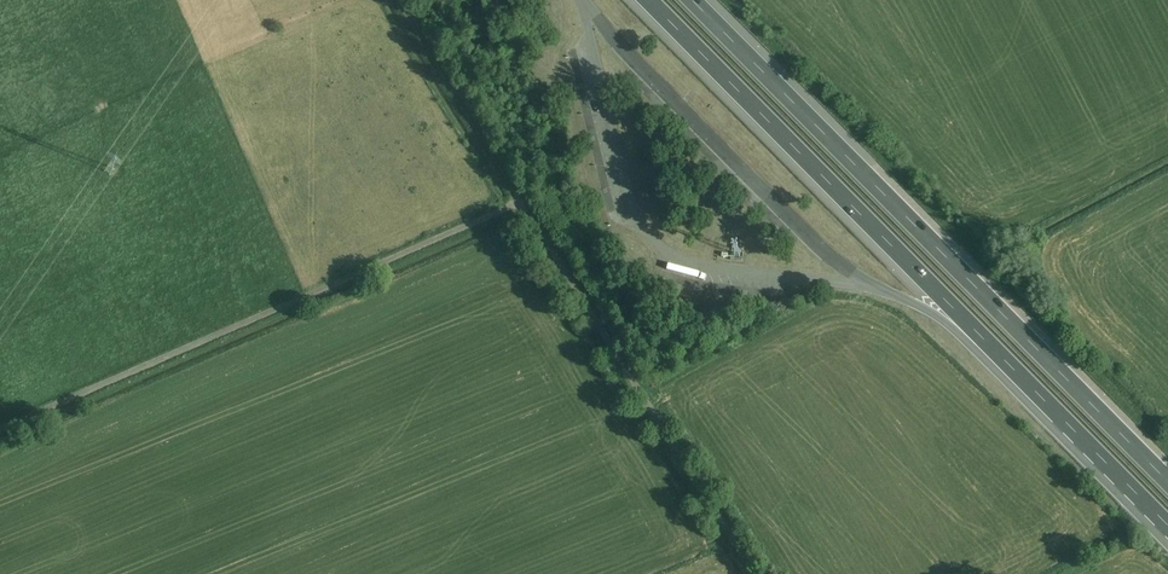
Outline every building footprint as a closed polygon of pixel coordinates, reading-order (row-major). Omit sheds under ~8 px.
[(742,246),(733,249),(736,258),(745,255),(742,246)]
